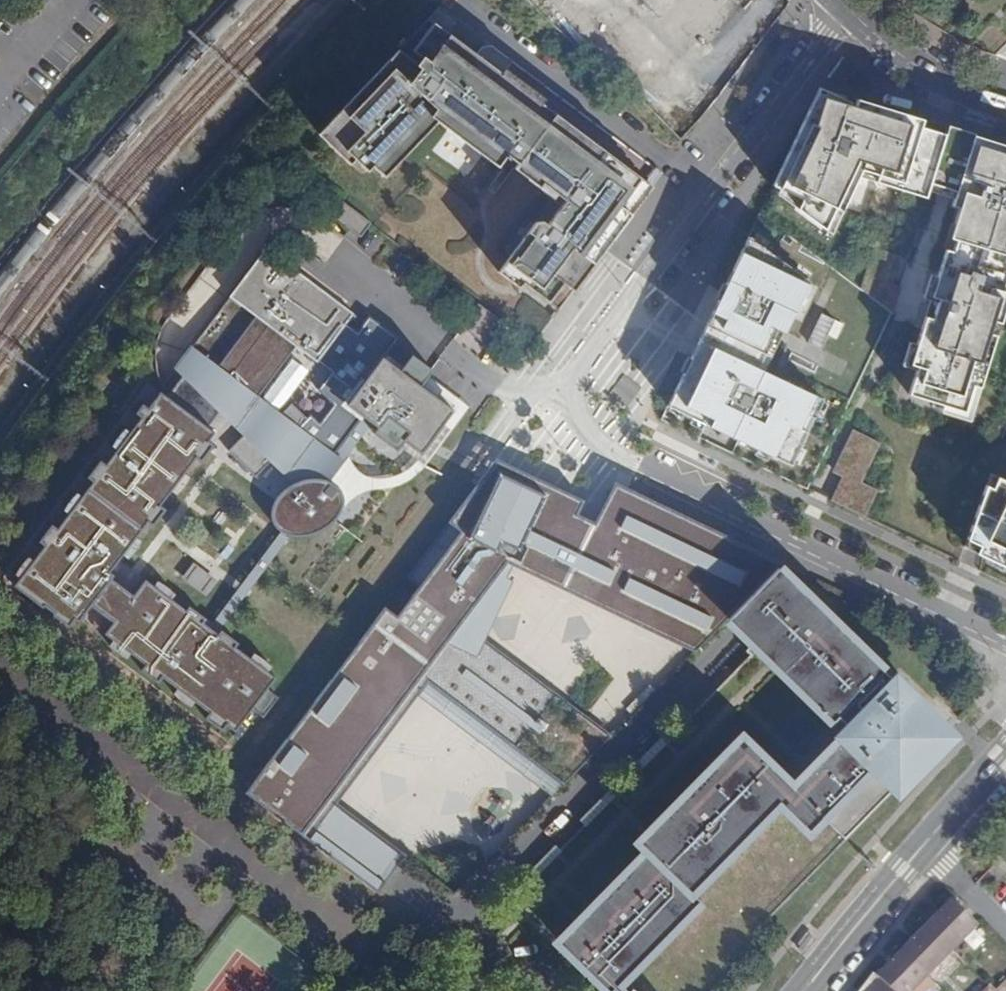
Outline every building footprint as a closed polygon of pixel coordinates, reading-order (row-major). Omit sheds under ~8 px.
[(596,261),(652,187),(526,93),(521,99),(509,90),(498,78),(501,75),(431,24),(411,51),(419,57),(415,64),(397,50),(317,135),(348,165),(353,160),(366,171),(370,166),(382,177),(435,121),(495,166),(504,155),(516,164),(512,168),(537,187),(540,183),(563,200),(545,224),(540,221),(533,222),(496,271),(517,287),(521,282),(547,301),(565,277),(570,281),(581,267),(588,272),(596,261)] [(623,85),(679,138),(702,114),(647,61),(623,85)] [(501,75),(498,78),(509,90),(521,99),(526,93),(503,70),(501,75)] [(910,184),(929,114),(866,94),(864,100),(832,92),(830,96),(824,93),(782,178),(784,179),(808,191),(804,201),(833,222),(844,201),(851,204),(852,202),(870,164),(884,167),(883,174),(910,184)] [(929,114),(910,184),(959,199),(981,129),(929,114)] [(981,129),(959,199),(973,204),(960,245),(953,243),(952,245),(938,286),(938,289),(933,302),(928,301),(922,319),(923,319),(928,321),(927,323),(917,353),(917,355),(924,358),(915,386),(971,403),(979,377),(986,379),(989,368),(1002,328),(995,326),(999,314),(1005,316),(1005,315),(1005,137),(981,129)] [(370,223),(335,197),(324,211),(359,237),(370,223)] [(759,230),(757,229),(677,396),(678,397),(707,411),(751,432),(799,455),(814,422),(830,390),(788,369),(778,364),(766,359),(779,331),(784,320),(791,323),(792,320),(815,272),(782,247),(759,230)] [(419,385),(399,370),(381,357),(361,383),(322,354),(352,313),(264,247),(228,297),(254,317),(216,367),(190,348),(177,363),(184,371),(165,396),(158,392),(146,408),(141,404),(134,414),(139,418),(128,432),(123,428),(116,437),(110,446),(115,449),(104,464),(98,460),(85,477),(91,482),(80,497),(75,493),(67,502),(62,511),(67,514),(56,529),(50,524),(37,542),(43,546),(32,561),(27,557),(14,575),(19,578),(13,587),(42,609),(43,607),(68,628),(73,620),(78,624),(90,608),(110,580),(113,576),(109,572),(123,555),(127,559),(133,551),(140,542),(135,538),(146,523),(152,527),(165,510),(159,506),(170,491),(175,495),(182,486),(188,477),(183,473),(194,459),(200,463),(213,446),(208,442),(213,433),(207,428),(218,412),(243,434),(227,451),(254,478),(270,461),(294,483),(279,493),(271,506),(269,515),(272,523),(279,532),(289,536),(299,537),(316,533),(326,528),(336,517),(341,510),(342,502),(339,491),(328,481),(370,423),(376,427),(377,428),(386,417),(407,433),(402,440),(403,441),(420,454),(430,441),(435,440),(439,436),(442,425),(452,410),(419,385)] [(503,323),(476,303),(460,326),(486,346),(503,323)] [(419,385),(431,370),(410,355),(399,370),(419,385)] [(396,451),(403,441),(402,440),(407,433),(386,417),(377,428),(376,427),(371,433),(396,451)] [(497,459),(489,470),(578,512),(584,500),(497,459)] [(611,490),(595,520),(578,512),(489,470),(408,577),(420,587),(397,618),(385,608),(247,793),(377,892),(404,860),(405,856),(330,799),(412,690),(422,676),(564,783),(587,761),(612,736),(558,695),(554,700),(480,644),(483,640),(516,581),(510,579),(515,567),(694,651),(728,618),(728,617),(778,567),(783,562),(644,497),(640,504),(611,490)] [(990,478),(971,533),(977,535),(983,537),(980,545),(1005,558),(1005,472),(1001,470),(997,481),(990,478)] [(874,475),(849,489),(867,522),(892,508),(874,475)] [(614,483),(611,490),(640,504),(644,497),(614,483)] [(252,585),(289,536),(279,532),(211,624),(219,630),(240,602),(252,585)] [(606,990),(740,990),(871,814),(948,735),(804,592),(790,578),(778,567),(728,617),(728,618),(741,631),(754,643),(747,650),(752,654),(668,739),(663,735),(634,764),(639,769),(613,795),(609,791),(580,820),(584,824),(558,850),(554,846),(525,876),(529,880),(511,898),(557,942),(606,990)] [(112,624),(133,596),(110,580),(90,608),(112,624)] [(275,678),(267,672),(270,667),(263,659),(253,654),(250,659),(235,648),(238,643),(219,630),(211,624),(188,607),(185,611),(170,600),(174,595),(166,587),(157,582),(153,587),(145,581),(133,596),(112,624),(104,636),(112,642),(108,647),(117,654),(126,659),(129,655),(144,666),(140,671),(157,684),(161,679),(177,690),(173,695),(182,702),(190,707),(194,703),(209,714),(204,719),(222,732),(226,727),(235,733),(251,710),(267,689),(275,678)] [(483,640),(480,644),(554,700),(558,695),(483,640)] [(422,676),(412,690),(553,795),(564,783),(422,676)] [(262,718),(278,698),(267,689),(251,710),(262,718)] [(876,976),(891,990),(913,990),(978,926),(951,900),(876,976)] [(860,990),(891,990),(876,976),(873,974),(860,990)] [(995,990),(1005,990),(1005,980),(995,990)]
